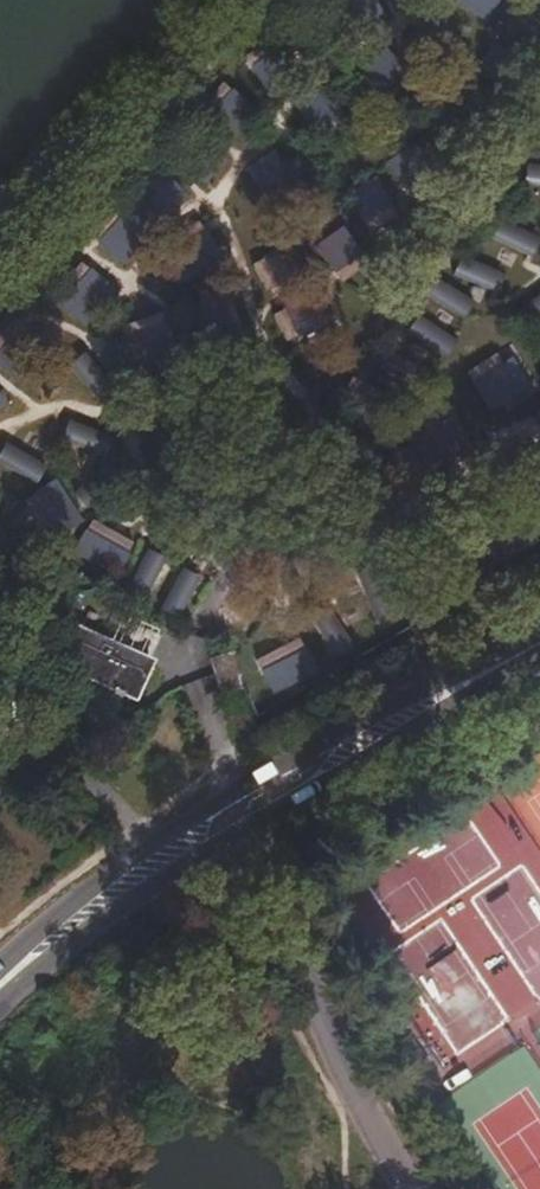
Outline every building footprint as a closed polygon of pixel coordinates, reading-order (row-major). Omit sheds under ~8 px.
[(496,17),(508,0),(471,0),(496,17)] [(345,139),(321,170),(343,186),(366,155),(345,139)] [(275,141),(257,143),(261,182),(280,180),(275,141)] [(513,192),(539,206),(539,173),(527,166),(513,192)] [(176,234),(204,209),(187,190),(159,215),(176,234)] [(473,337),(490,327),(467,288),(451,298),(473,337)] [(454,359),(468,345),(435,314),(421,328),(454,359)] [(500,420),(493,411),(539,375),(539,363),(521,339),(397,436),(422,467),(474,427),(480,435),(500,420)] [(404,341),(394,352),(419,376),(429,365),(404,341)] [(5,500),(19,493),(1,458),(0,458),(0,490),(5,500)] [(59,533),(80,521),(57,479),(36,490),(59,533)] [(67,537),(81,559),(121,533),(107,512),(67,537)] [(145,673),(151,660),(72,625),(55,665),(133,700),(139,686),(142,687),(148,675),(145,673)] [(241,689),(230,654),(210,660),(221,695),(241,689)]
